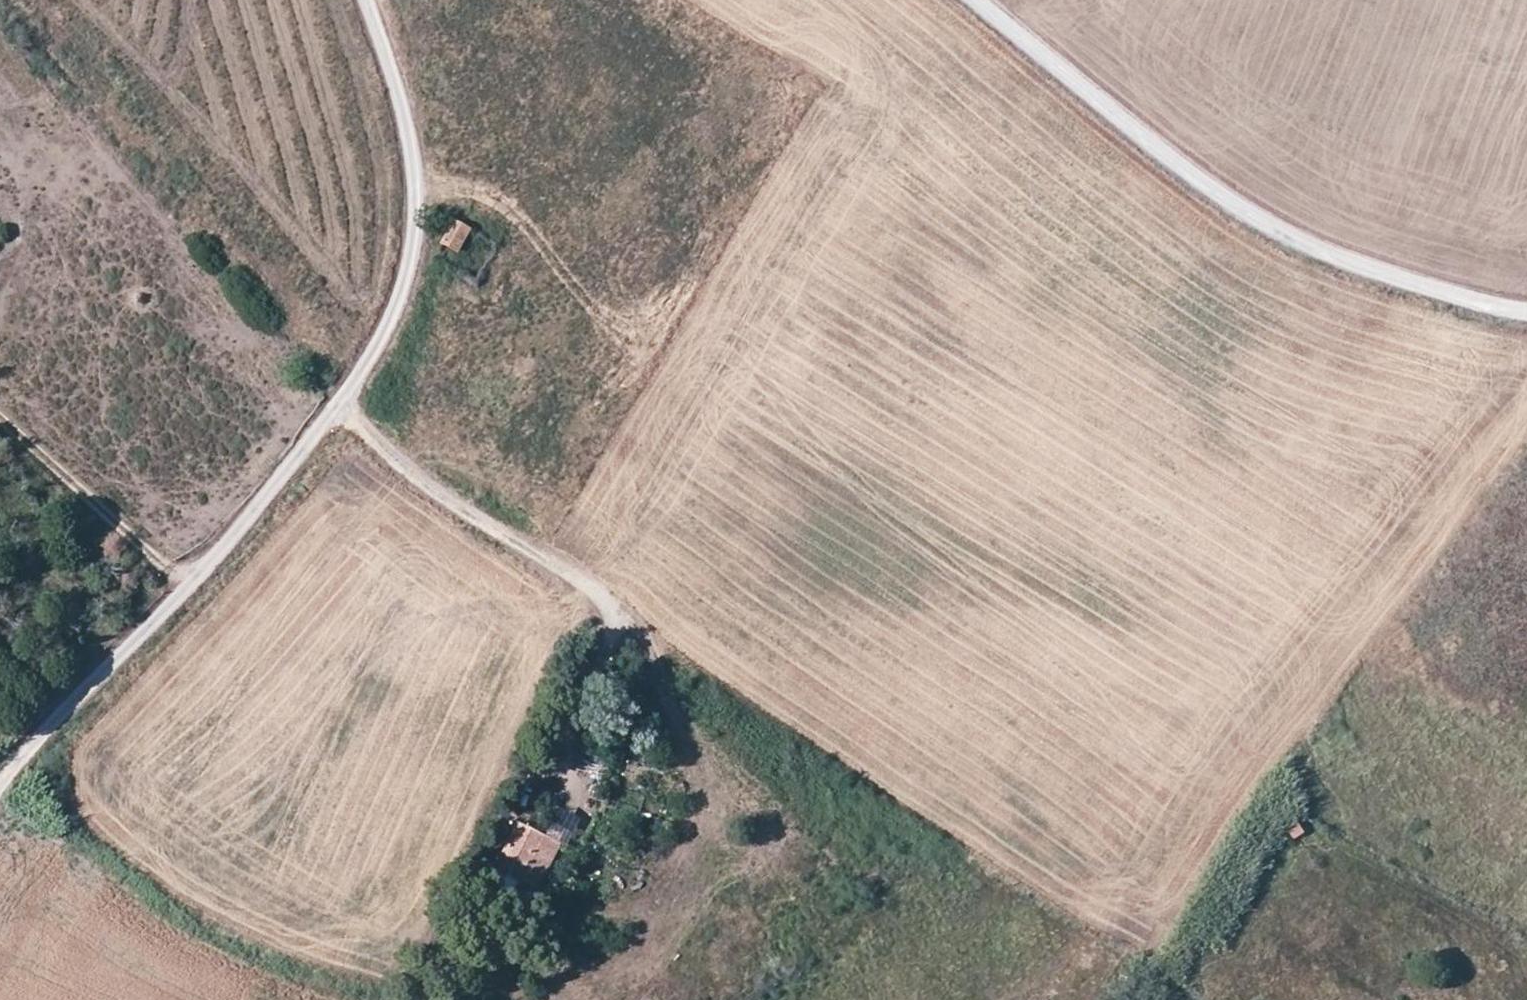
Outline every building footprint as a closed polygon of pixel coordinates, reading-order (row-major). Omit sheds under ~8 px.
[(444,243),(460,253),(474,229),(457,219),(444,243)] [(557,810),(551,829),(569,835),(575,816),(557,810)] [(505,857),(534,871),(549,840),(522,826),(505,857)]
